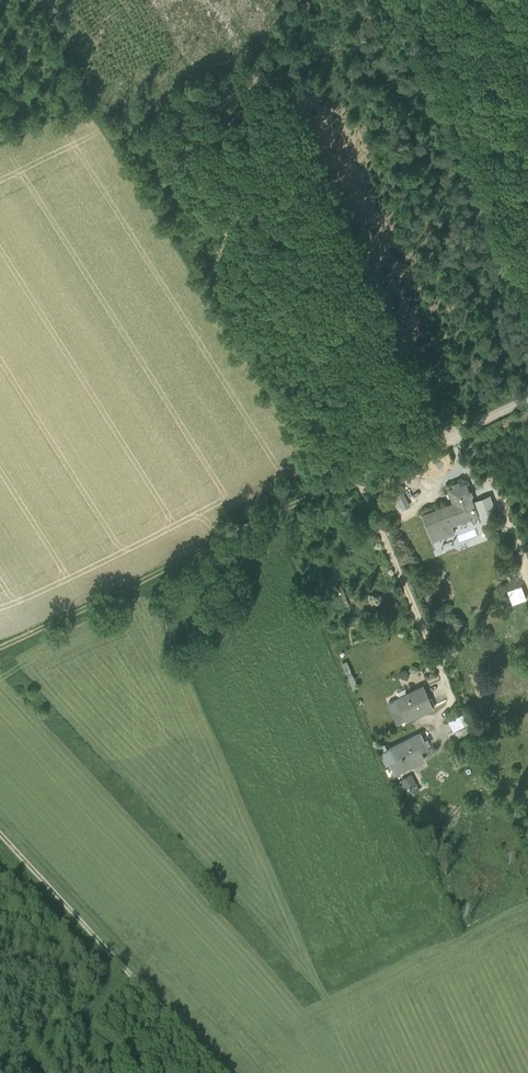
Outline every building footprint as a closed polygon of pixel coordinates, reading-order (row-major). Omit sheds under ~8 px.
[(460,483),(455,485),(455,487),(450,489),(455,502),(424,513),(433,539),(455,531),(452,522),(477,513),(473,502),(470,503),(468,497),(471,496),(472,495),(473,494),(473,492),(472,491),(472,490),(470,489),(469,489),(468,489),(466,483),(460,485),(460,483)] [(409,504),(402,490),(396,493),(403,507),(409,504)] [(491,493),(475,497),(481,521),(498,517),(491,493)] [(522,583),(508,587),(511,600),(526,597),(522,583)] [(423,686),(397,698),(407,718),(434,705),(431,698),(429,699),(423,686)] [(397,723),(407,718),(397,698),(388,703),(397,723)] [(453,729),(467,722),(462,712),(448,719),(453,729)] [(428,747),(421,733),(389,748),(394,759),(389,761),(394,772),(424,758),(420,751),(428,747)] [(384,751),(389,761),(394,759),(389,748),(384,751)] [(410,776),(402,780),(410,794),(417,790),(410,776)]
